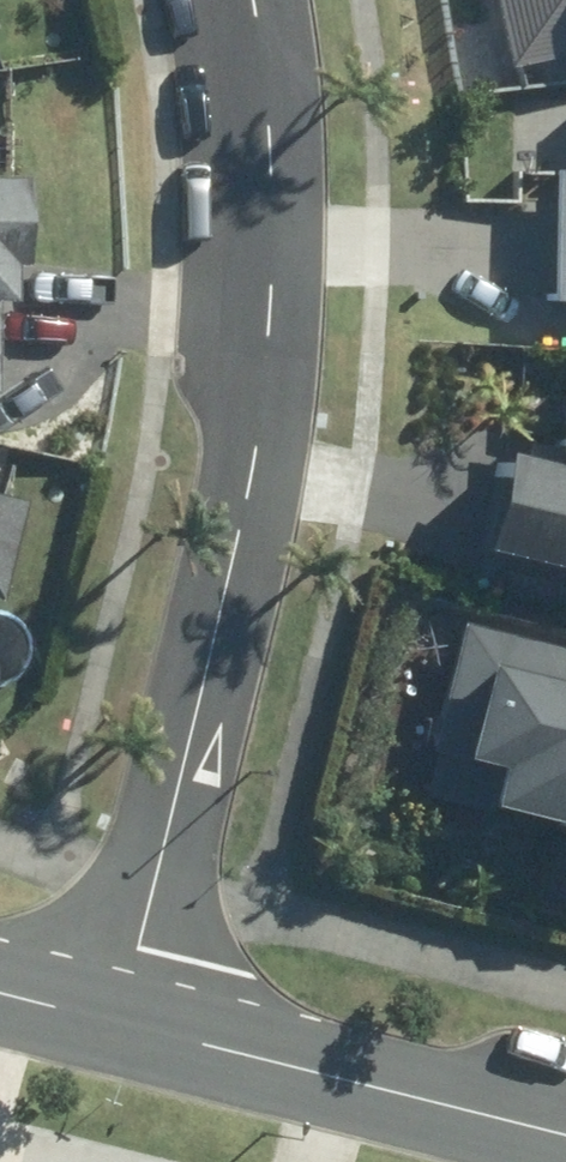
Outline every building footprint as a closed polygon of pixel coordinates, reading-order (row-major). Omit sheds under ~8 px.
[(507,64),(565,50),(565,0),(492,0),(507,64)] [(546,301),(565,302),(565,169),(552,169),(546,301)] [(14,305),(14,264),(27,265),(27,176),(0,176),(0,305),(14,305)] [(480,545),(565,568),(565,433),(557,466),(505,452),(480,545)] [(20,502),(0,497),(0,577),(20,502)] [(456,635),(436,725),(461,730),(455,761),(501,771),(492,810),(559,825),(555,842),(565,844),(565,659),(456,635)]
